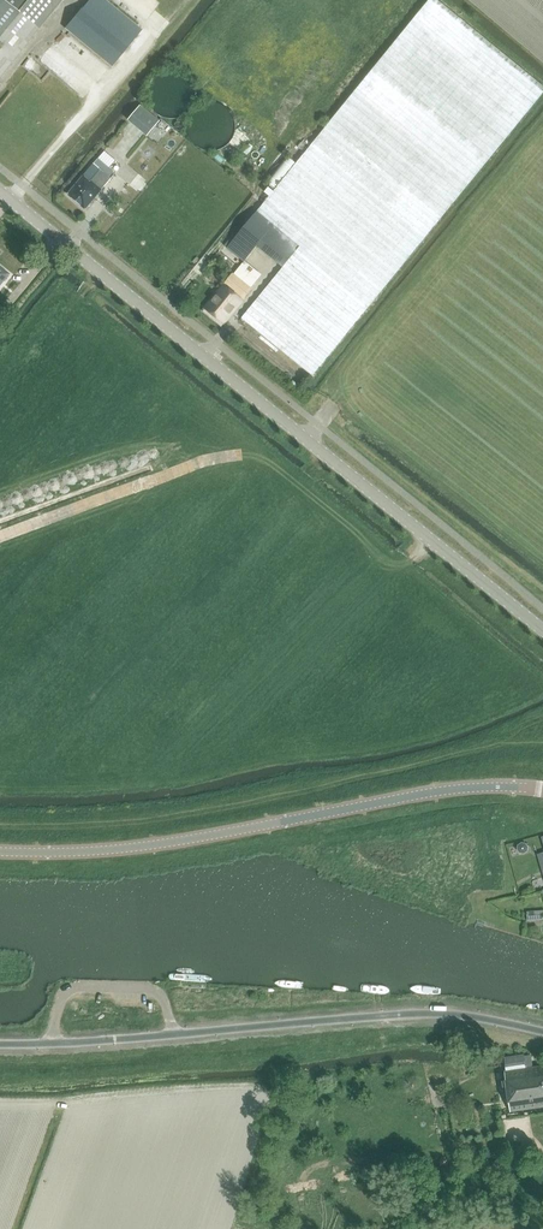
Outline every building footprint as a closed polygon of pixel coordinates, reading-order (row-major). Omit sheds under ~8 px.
[(62,0),(0,0),(0,76),(62,0)] [(64,28),(112,66),(117,70),(137,46),(132,42),(142,29),(106,0),(89,0),(85,6),(83,5),(64,28)] [(246,320),(313,376),(542,93),(542,85),(439,0),(429,0),(257,211),(274,225),(300,246),(283,267),(242,317),(246,320)] [(192,94),(192,90),(191,86),(189,83),(186,79),(184,77),(180,75),(176,73),(172,72),(168,73),(164,73),(160,75),(156,78),(153,81),(151,85),(149,89),(149,93),(149,98),(150,102),(153,106),(155,109),(159,112),(162,114),(165,115),(169,116),(173,115),(178,115),(181,113),(185,110),(188,106),(190,103),(192,98),(192,94)] [(141,105),(129,120),(147,136),(160,121),(141,105)] [(231,128),(231,127),(231,123),(230,119),(228,116),(225,112),(224,111),(219,108),(215,106),(211,106),(206,106),(202,107),(199,109),(195,111),(192,115),(190,119),(188,123),(188,127),(188,131),(190,135),(192,139),(194,142),(197,145),(201,147),(204,148),(209,149),(213,149),(218,147),(222,145),(225,142),(228,139),(230,135),(231,132),(231,128)] [(68,194),(85,209),(114,175),(97,161),(68,194)] [(257,246),(283,267),(300,246),(274,225),(257,211),(234,239),(251,253),(257,246)] [(9,274),(0,266),(0,284),(9,274)] [(249,293),(244,288),(253,277),(239,266),(233,274),(229,271),(224,278),(230,282),(228,285),(244,299),(249,293)] [(206,308),(223,322),(236,306),(235,306),(241,298),(225,286),(206,308)] [(518,846),(517,850),(519,854),(524,855),(528,853),(529,848),(527,844),(522,843),(518,846)] [(527,912),(528,920),(542,919),(542,910),(527,912)] [(505,1071),(511,1111),(542,1106),(542,1066),(526,1068),(524,1055),(504,1058),(506,1071),(505,1071)]
